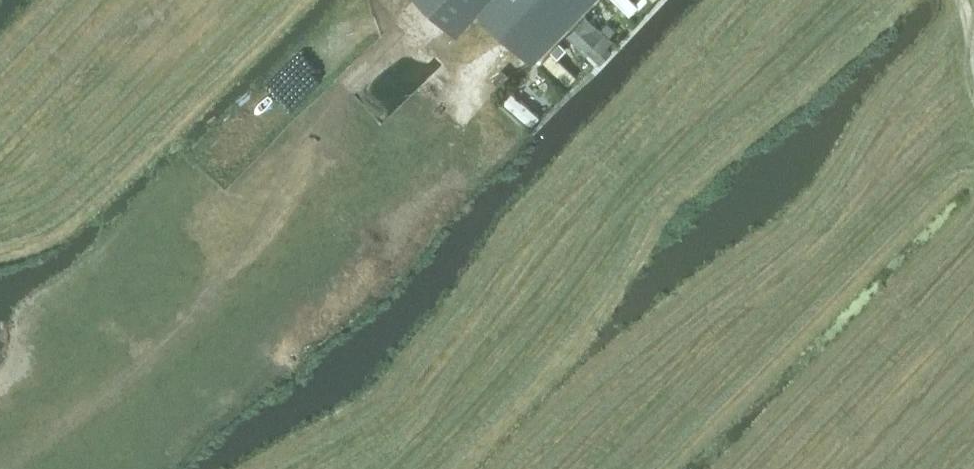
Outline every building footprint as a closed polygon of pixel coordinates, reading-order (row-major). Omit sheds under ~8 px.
[(457,33),(478,11),(532,64),(548,47),(554,53),(562,45),(556,39),(593,0),(422,0),(457,33)] [(639,5),(633,0),(614,0),(631,15),(639,5)] [(585,14),(569,33),(600,62),(612,49),(609,46),(615,39),(585,14)] [(568,84),(576,76),(551,53),(543,61),(568,84)] [(510,91),(502,100),(531,124),(539,115),(510,91)]
